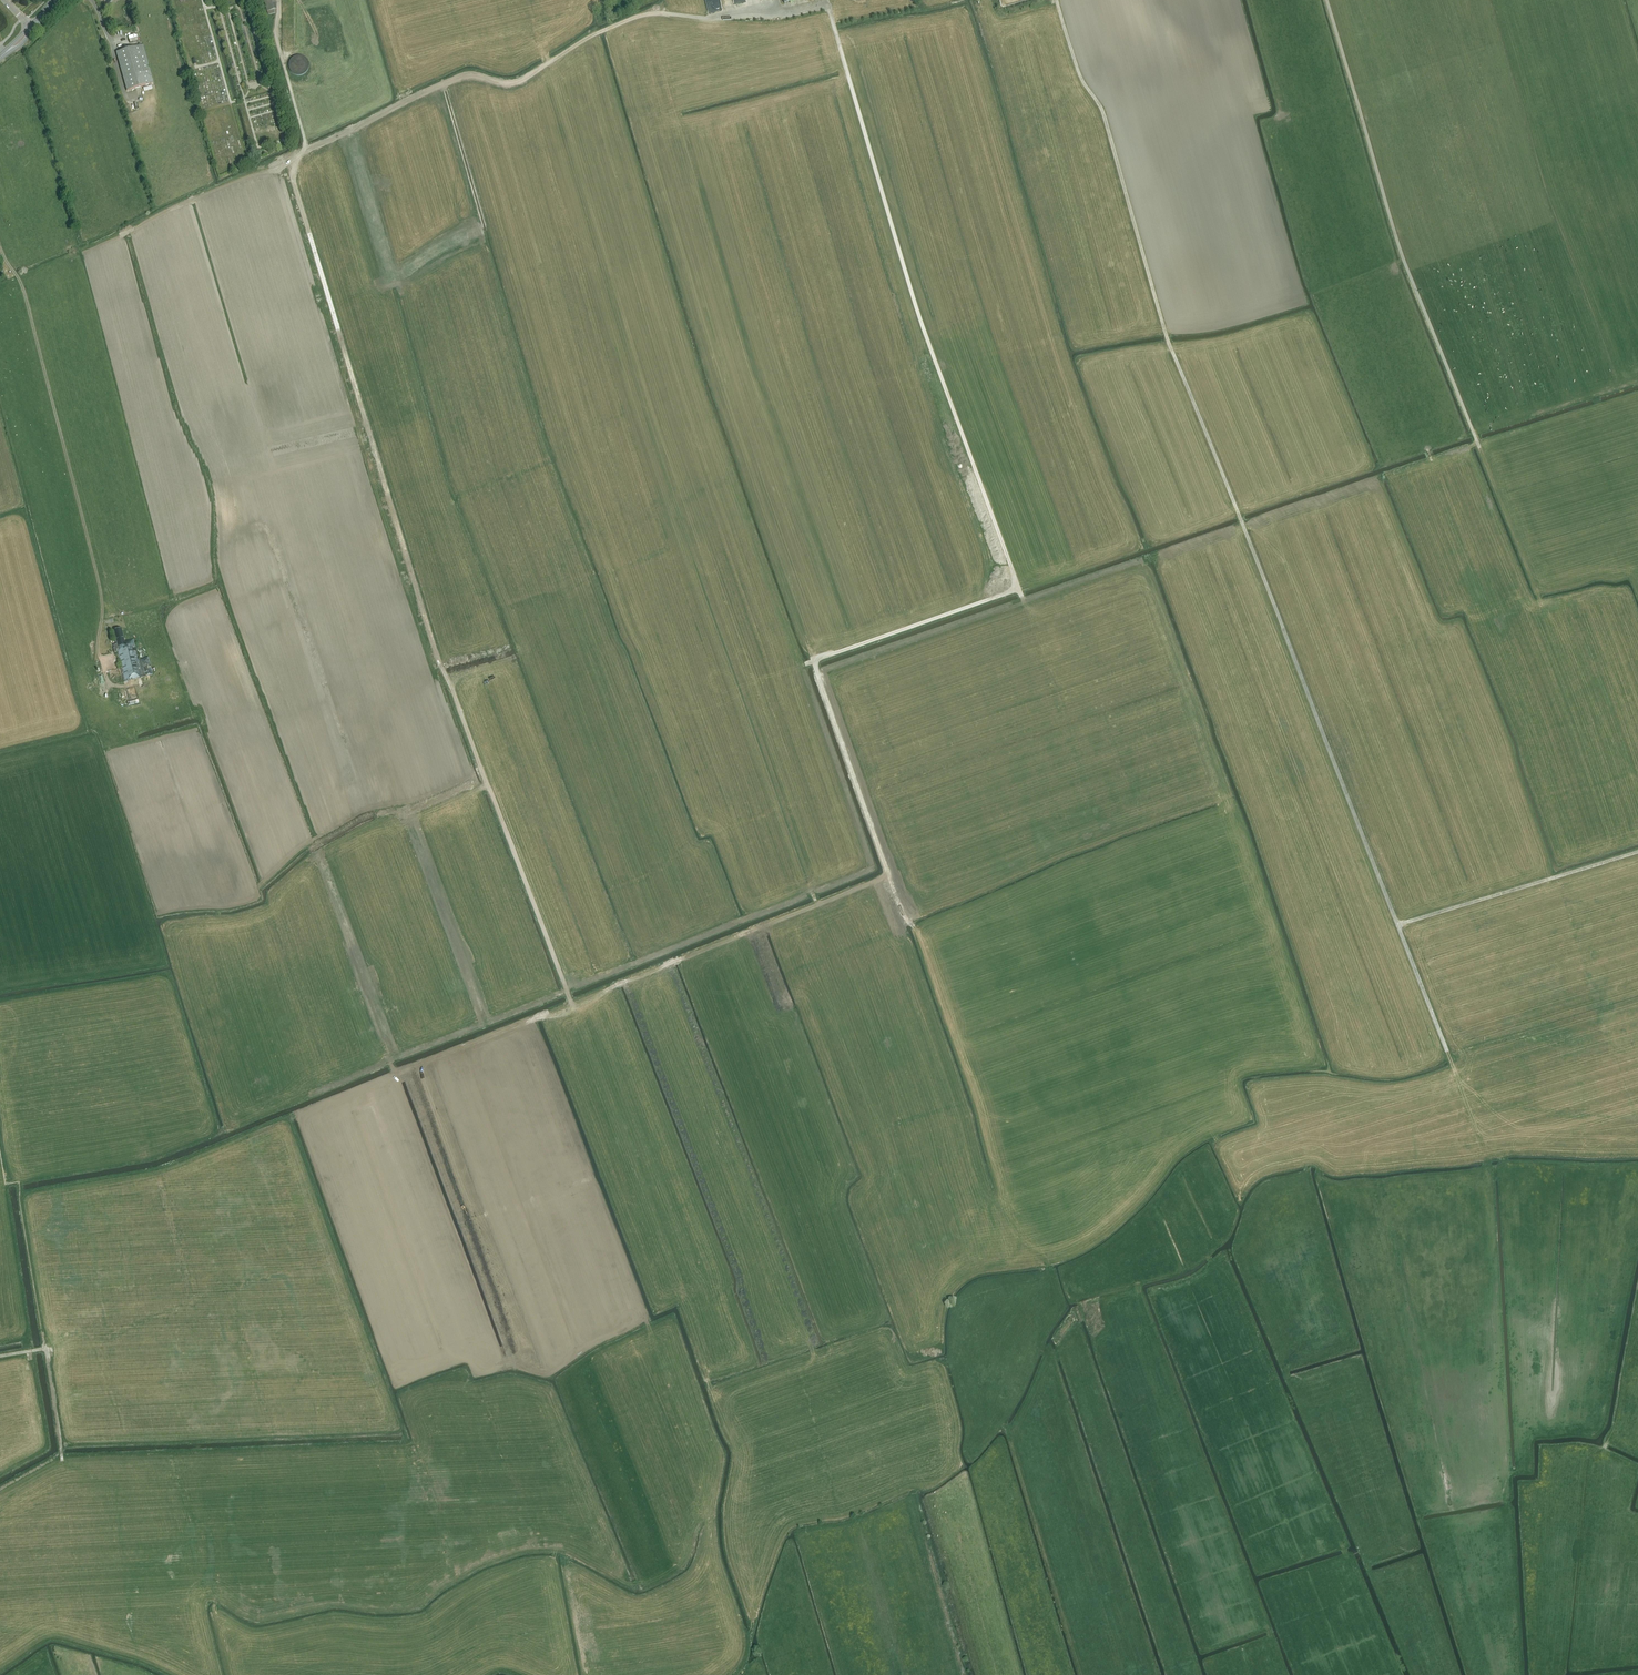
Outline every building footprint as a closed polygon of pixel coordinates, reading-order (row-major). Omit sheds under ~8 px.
[(266,11),(275,9),(273,0),(263,0),(266,11)] [(154,83),(143,45),(116,52),(127,91),(154,83)] [(124,642),(121,628),(114,630),(117,644),(114,645),(114,648),(115,652),(117,652),(124,682),(152,675),(148,657),(139,660),(133,639),(124,642)]
